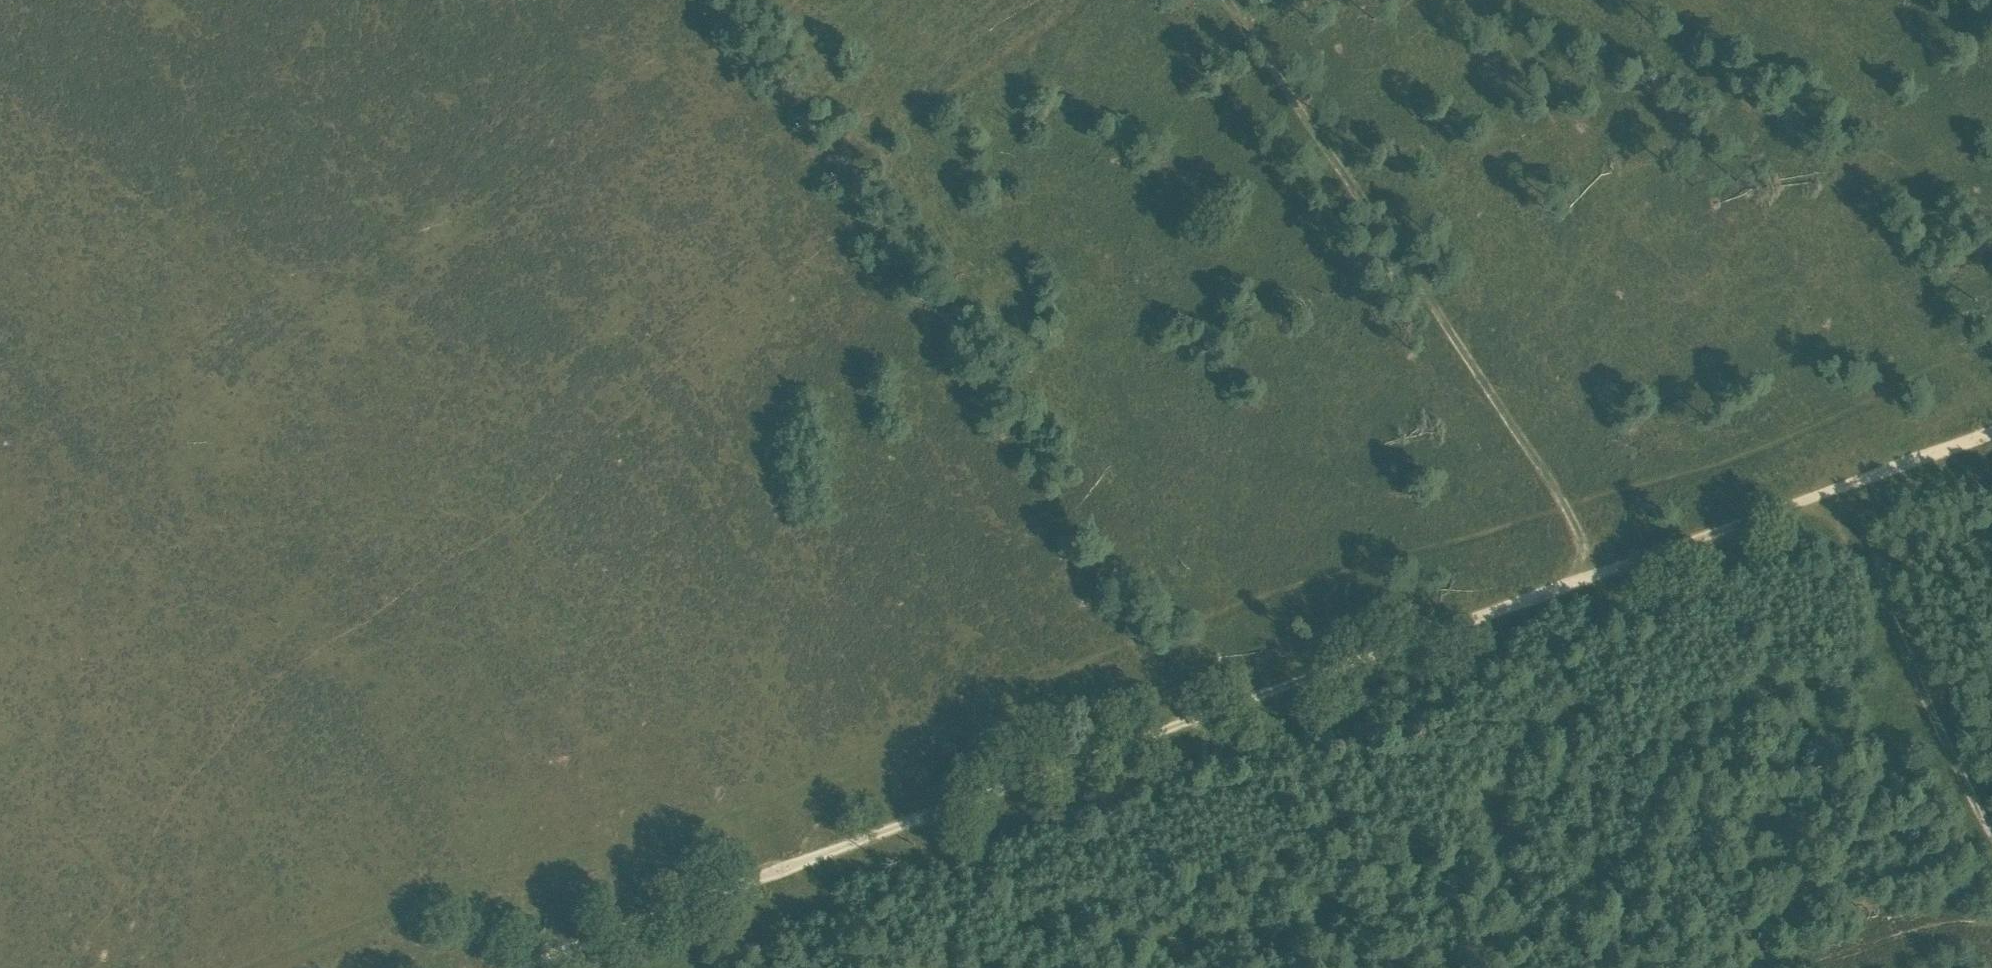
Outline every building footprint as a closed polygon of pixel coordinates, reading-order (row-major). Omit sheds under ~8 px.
[(1185,724),(1186,736),(1203,734),(1202,722),(1185,724)] [(907,828),(890,833),(893,844),(910,839),(907,828)]
